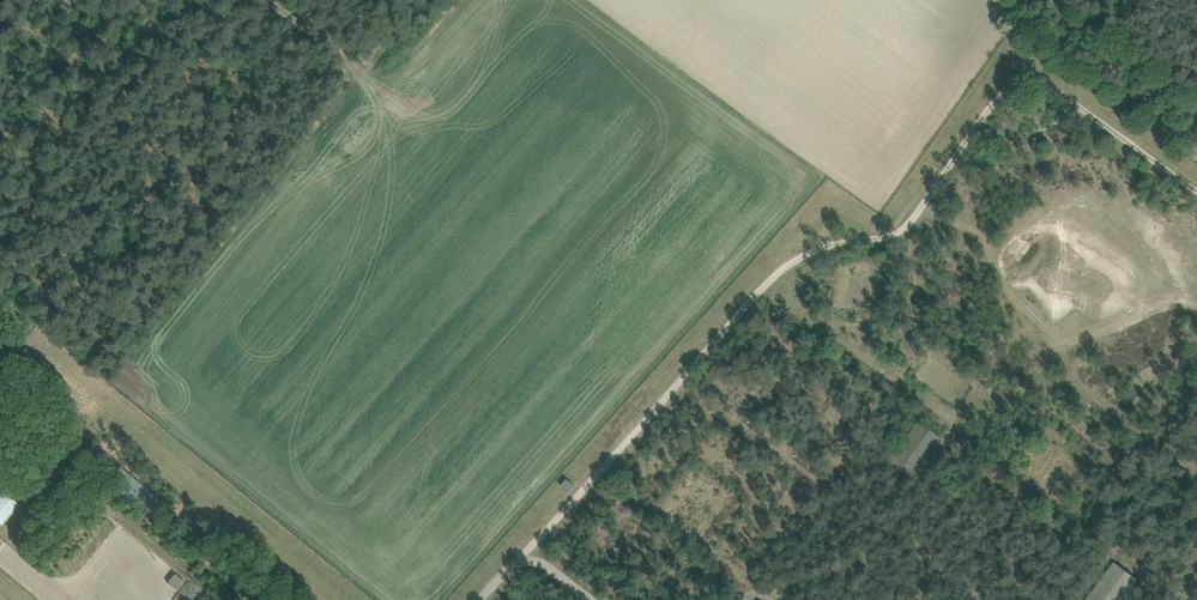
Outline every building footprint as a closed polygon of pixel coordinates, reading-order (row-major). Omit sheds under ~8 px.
[(808,272),(812,271),(795,274),(796,284),(814,281),(810,281),(808,272)] [(943,438),(919,420),(889,460),(913,477),(943,438)] [(162,502),(120,466),(108,480),(150,516),(162,502)] [(567,480),(561,486),(568,491),(573,485),(567,480)] [(2,525),(19,503),(3,490),(0,494),(0,523),(2,525)] [(1085,599),(1086,599),(1122,599),(1138,579),(1114,560),(1085,599)] [(175,573),(167,582),(178,591),(185,582),(175,573)]
